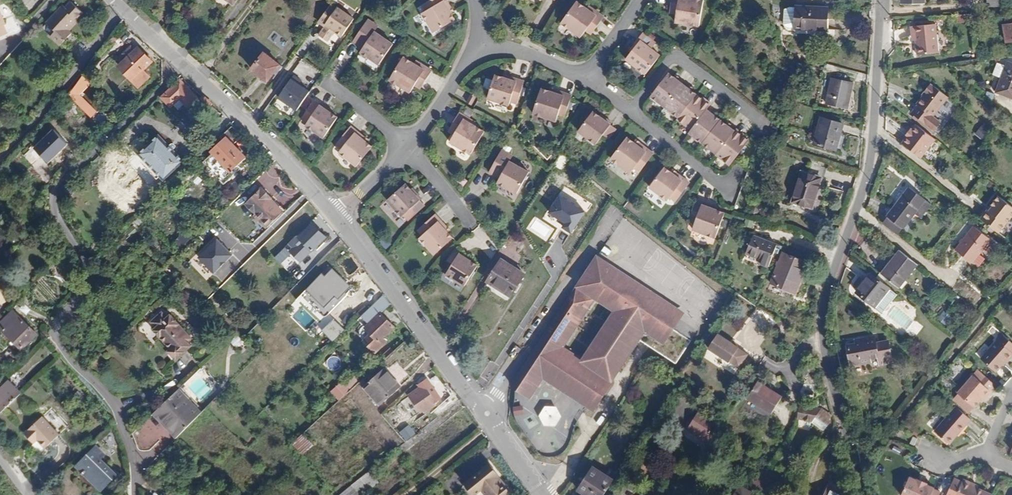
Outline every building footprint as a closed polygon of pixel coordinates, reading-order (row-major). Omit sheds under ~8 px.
[(455,6),(452,0),(431,0),(426,3),(430,9),(427,11),(438,30),(459,18),(455,11),(454,8),(456,7),(455,6)] [(585,36),(590,29),(594,23),(600,27),(608,16),(593,5),(591,8),(581,0),(565,22),(585,36)] [(681,13),(679,22),(703,26),(708,0),(676,0),(675,5),(682,6),(681,13)] [(342,4),(330,20),(346,31),(358,15),(342,4)] [(75,12),(54,31),(70,51),(82,40),(77,34),(94,18),(84,7),(77,14),(75,12)] [(9,33),(5,24),(2,18),(4,17),(0,8),(0,37),(9,33)] [(800,8),(799,19),(805,22),(801,29),(830,30),(832,9),(800,8)] [(397,42),(378,29),(375,26),(378,21),(372,17),(357,38),(363,43),(367,37),(371,40),(367,45),(364,49),(383,62),(397,42)] [(1004,19),(1005,36),(1011,35),(1011,18),(1004,19)] [(594,23),(590,29),(595,33),(600,27),(594,23)] [(912,26),(913,33),(916,33),(917,40),(918,53),(938,52),(936,23),(912,26)] [(647,33),(637,45),(639,47),(635,52),(630,58),(649,74),(665,54),(655,47),(659,43),(647,33)] [(127,50),(131,55),(137,48),(133,44),(127,50)] [(139,74),(135,77),(141,84),(151,73),(146,67),(155,59),(141,45),(137,48),(131,55),(126,60),(139,74)] [(269,77),(278,66),(283,59),(276,53),(274,55),(264,48),(252,64),(269,77)] [(414,90),(418,83),(422,76),(428,80),(435,69),(419,58),(418,61),(407,55),(393,77),(414,90)] [(844,72),(848,59),(832,55),(828,68),(844,72)] [(283,59),(278,66),(281,68),(286,61),(283,59)] [(126,60),(122,64),(135,77),(139,74),(126,60)] [(995,93),(1011,99),(1011,66),(1006,64),(995,93)] [(528,80),(511,75),(510,74),(509,77),(507,76),(499,73),(491,97),(512,104),(514,100),(520,102),(528,80)] [(680,79),(677,77),(672,73),(654,96),(672,109),(672,112),(677,116),(679,115),(682,117),(681,119),(694,130),(692,132),(696,135),(696,138),(701,142),(703,141),(719,154),(733,166),(752,141),(738,130),(737,130),(732,126),(729,124),(719,116),(716,114),(710,109),(713,105),(694,90),(692,88),(680,79)] [(422,76),(418,83),(424,86),(428,80),(422,76)] [(182,94),(192,103),(200,93),(182,78),(166,94),(174,102),(182,94)] [(309,92),(292,80),(279,98),(296,110),(309,92)] [(837,80),(832,105),(853,108),(858,83),(837,80)] [(951,95),(935,83),(934,84),(932,84),(924,94),(926,95),(920,103),(921,104),(915,112),(938,130),(944,122),(936,116),(951,95)] [(575,94),(558,88),(557,88),(556,91),(553,90),(545,87),(537,112),(559,120),(561,114),(568,117),(574,98),(575,94)] [(475,92),(470,101),(475,103),(480,95),(475,92)] [(82,93),(78,97),(95,115),(99,111),(82,93)] [(310,107),(316,111),(323,102),(317,98),(310,107)] [(323,102),(316,111),(309,122),(327,134),(341,114),(334,110),(331,107),(331,106),(324,100),(323,102)] [(71,108),(82,119),(89,111),(78,101),(71,108)] [(462,111),(455,122),(461,126),(457,133),(453,140),(473,153),(487,130),(477,124),(478,121),(462,111)] [(599,143),(607,133),(614,124),(615,123),(607,116),(606,117),(603,116),(596,111),(581,130),(599,143)] [(847,124),(828,119),(826,132),(822,131),(819,144),(842,149),(847,124)] [(236,121),(225,132),(230,138),(242,127),(236,121)] [(461,126),(455,122),(451,129),(457,133),(461,126)] [(153,123),(133,142),(158,168),(172,155),(176,160),(188,148),(176,135),(170,141),(153,123)] [(936,137),(916,123),(902,141),(921,155),(936,137)] [(375,144),(369,139),(367,137),(368,135),(367,135),(354,124),(339,141),(345,146),(342,149),(359,163),(375,144)] [(614,124),(607,133),(612,137),(619,128),(614,124)] [(984,140),(989,129),(980,125),(975,136),(984,140)] [(56,127),(36,145),(41,151),(48,159),(69,141),(56,127)] [(657,153),(642,142),(641,141),(639,144),(637,142),(630,137),(614,158),(633,172),(637,167),(642,172),(657,153)] [(234,170),(241,164),(248,156),(235,143),(232,147),(225,140),(213,151),(234,170)] [(65,164),(83,146),(78,141),(60,158),(65,164)] [(41,151),(36,145),(31,149),(36,155),(41,151)] [(508,157),(512,152),(505,148),(492,171),(498,174),(502,169),(505,172),(502,177),(500,181),(519,192),(532,171),(512,160),(508,157)] [(830,168),(814,163),(811,175),(805,173),(797,202),(816,208),(825,179),(827,179),(830,168)] [(245,168),(241,164),(234,170),(237,174),(245,168)] [(692,183),(679,172),(678,172),(676,173),(674,172),(667,167),(652,187),(670,200),(672,197),(678,201),(690,186),(692,183)] [(404,214),(414,205),(422,198),(424,197),(417,189),(416,190),(414,188),(408,181),(389,197),(404,214)] [(919,210),(929,196),(912,184),(891,212),(908,225),(919,210)] [(263,186),(248,201),(258,211),(273,196),(263,186)] [(586,210),(590,204),(564,187),(559,194),(586,210)] [(984,212),(1000,225),(1011,209),(1011,198),(1001,190),(984,212)] [(585,213),(559,196),(548,213),(565,224),(562,228),(572,234),(585,213)] [(934,200),(929,196),(919,210),(923,214),(934,200)] [(422,198),(414,205),(418,211),(427,203),(422,198)] [(716,209),(716,206),(699,199),(691,221),(697,224),(695,229),(718,238),(727,213),(719,210),(716,209)] [(450,226),(449,225),(437,212),(420,228),(425,233),(422,236),(436,252),(455,236),(450,230),(448,228),(450,226)] [(908,225),(891,212),(887,219),(903,231),(908,225)] [(299,233),(292,240),(297,245),(304,238),(315,248),(327,236),(315,222),(301,235),(299,233)] [(133,226),(122,234),(126,239),(137,232),(133,226)] [(985,265),(1003,241),(987,228),(968,252),(985,265)] [(183,232),(174,243),(181,248),(190,237),(183,232)] [(763,262),(773,267),(781,245),(758,237),(751,254),(764,259),(763,262)] [(233,256),(217,240),(199,258),(215,274),(233,256)] [(480,264),(472,259),(470,257),(470,256),(462,250),(448,272),(466,284),(480,264)] [(918,264),(901,251),(883,275),(887,279),(900,288),(918,264)] [(786,254),(776,283),(800,293),(804,282),(802,281),(809,262),(786,254)] [(503,258),(489,280),(513,294),(527,273),(503,258)] [(663,306),(666,301),(605,261),(604,263),(598,259),(522,374),(535,383),(548,364),(551,366),(548,371),(586,395),(588,391),(591,393),(587,400),(594,404),(612,376),(611,375),(617,366),(621,368),(645,333),(659,342),(656,348),(678,363),(694,339),(675,327),(672,324),(678,316),(663,306)] [(334,266),(321,279),(338,297),(351,283),(334,266)] [(883,275),(879,273),(876,278),(872,275),(858,293),(884,312),(898,294),(884,284),(887,279),(883,275)] [(315,337),(323,328),(302,308),(308,302),(305,299),(291,315),(315,337)] [(666,301),(663,306),(678,316),(672,324),(675,327),(685,313),(666,301)] [(381,339),(386,335),(397,325),(383,310),(367,324),(381,339)] [(0,323),(0,336),(16,353),(35,335),(12,311),(0,323)] [(170,313),(154,329),(172,347),(170,349),(178,357),(192,344),(190,341),(193,337),(170,313)] [(793,326),(779,318),(774,326),(788,335),(793,326)] [(323,328),(335,341),(341,335),(328,322),(323,328)] [(366,337),(374,346),(381,339),(367,324),(366,325),(365,327),(364,330),(365,334),(366,337)] [(1003,329),(998,335),(1000,337),(983,356),(999,370),(1010,358),(1009,357),(1011,353),(1011,337),(1003,329)] [(718,334),(708,348),(728,362),(729,361),(738,368),(747,354),(738,348),(738,347),(718,334)] [(381,339),(374,346),(377,349),(389,339),(386,335),(381,339)] [(875,336),(855,340),(856,344),(846,346),(849,366),(871,362),(870,359),(879,357),(880,365),(893,363),(889,341),(876,343),(875,336)] [(522,374),(516,384),(533,395),(545,375),(595,408),(621,368),(617,366),(611,375),(612,376),(594,404),(587,400),(591,393),(588,391),(586,395),(548,371),(551,366),(548,364),(535,383),(522,374)] [(998,382),(980,366),(959,390),(974,405),(980,398),(986,392),(988,394),(998,382)] [(371,390),(391,372),(387,367),(367,385),(371,390)] [(403,386),(391,372),(371,390),(383,403),(403,386)] [(0,381),(0,412),(19,394),(4,377),(0,381)] [(425,384),(414,392),(427,408),(429,407),(431,409),(440,402),(439,401),(444,396),(430,377),(424,382),(425,384)] [(341,381),(330,391),(338,400),(350,390),(341,381)] [(759,381),(748,398),(772,415),(783,398),(759,381)] [(181,387),(158,408),(181,432),(193,420),(200,413),(203,410),(181,387)] [(823,407),(802,402),(799,416),(805,417),(807,414),(809,410),(815,413),(816,411),(819,413),(823,407)] [(537,418),(554,429),(563,414),(546,403),(537,418)] [(960,427),(968,419),(971,416),(957,403),(936,426),(948,437),(958,425),(960,427)] [(523,405),(513,407),(514,416),(524,414),(523,405)] [(834,414),(833,413),(823,407),(819,413),(816,411),(815,413),(809,410),(807,414),(805,417),(815,420),(814,422),(826,430),(833,420),(831,418),(834,414)] [(700,409),(688,426),(704,437),(711,428),(716,420),(700,409)] [(36,422),(22,436),(28,442),(30,441),(40,451),(53,439),(36,422)] [(406,441),(416,434),(409,425),(399,431),(406,441)] [(948,437),(950,439),(960,427),(958,425),(948,437)] [(704,437),(688,426),(687,428),(704,439),(706,447),(716,443),(711,428),(704,437)] [(291,444),(302,455),(313,444),(302,433),(291,444)] [(97,447),(79,466),(86,474),(88,472),(102,486),(111,478),(112,480),(117,475),(100,459),(104,455),(97,447)] [(482,487),(498,474),(499,473),(490,463),(466,483),(476,494),(489,494),(482,487)] [(614,481),(593,467),(579,489),(587,494),(605,494),(614,481)] [(751,481),(764,492),(774,480),(761,469),(751,481)] [(943,484),(937,482),(937,480),(929,476),(921,471),(920,472),(912,469),(903,488),(920,494),(938,494),(943,484)] [(379,481),(370,470),(338,494),(360,494),(379,481)] [(489,494),(509,494),(513,492),(498,474),(482,487),(489,494)] [(951,481),(946,492),(952,494),(991,494),(992,494),(972,485),(971,482),(954,475),(951,481)] [(841,494),(842,493),(840,491),(845,481),(836,477),(834,483),(833,483),(827,494),(841,494)] [(151,489),(159,494),(177,494),(159,480),(151,489)] [(472,494),(476,494),(466,483),(463,485),(472,494)] [(742,485),(736,494),(757,494),(742,485)]
